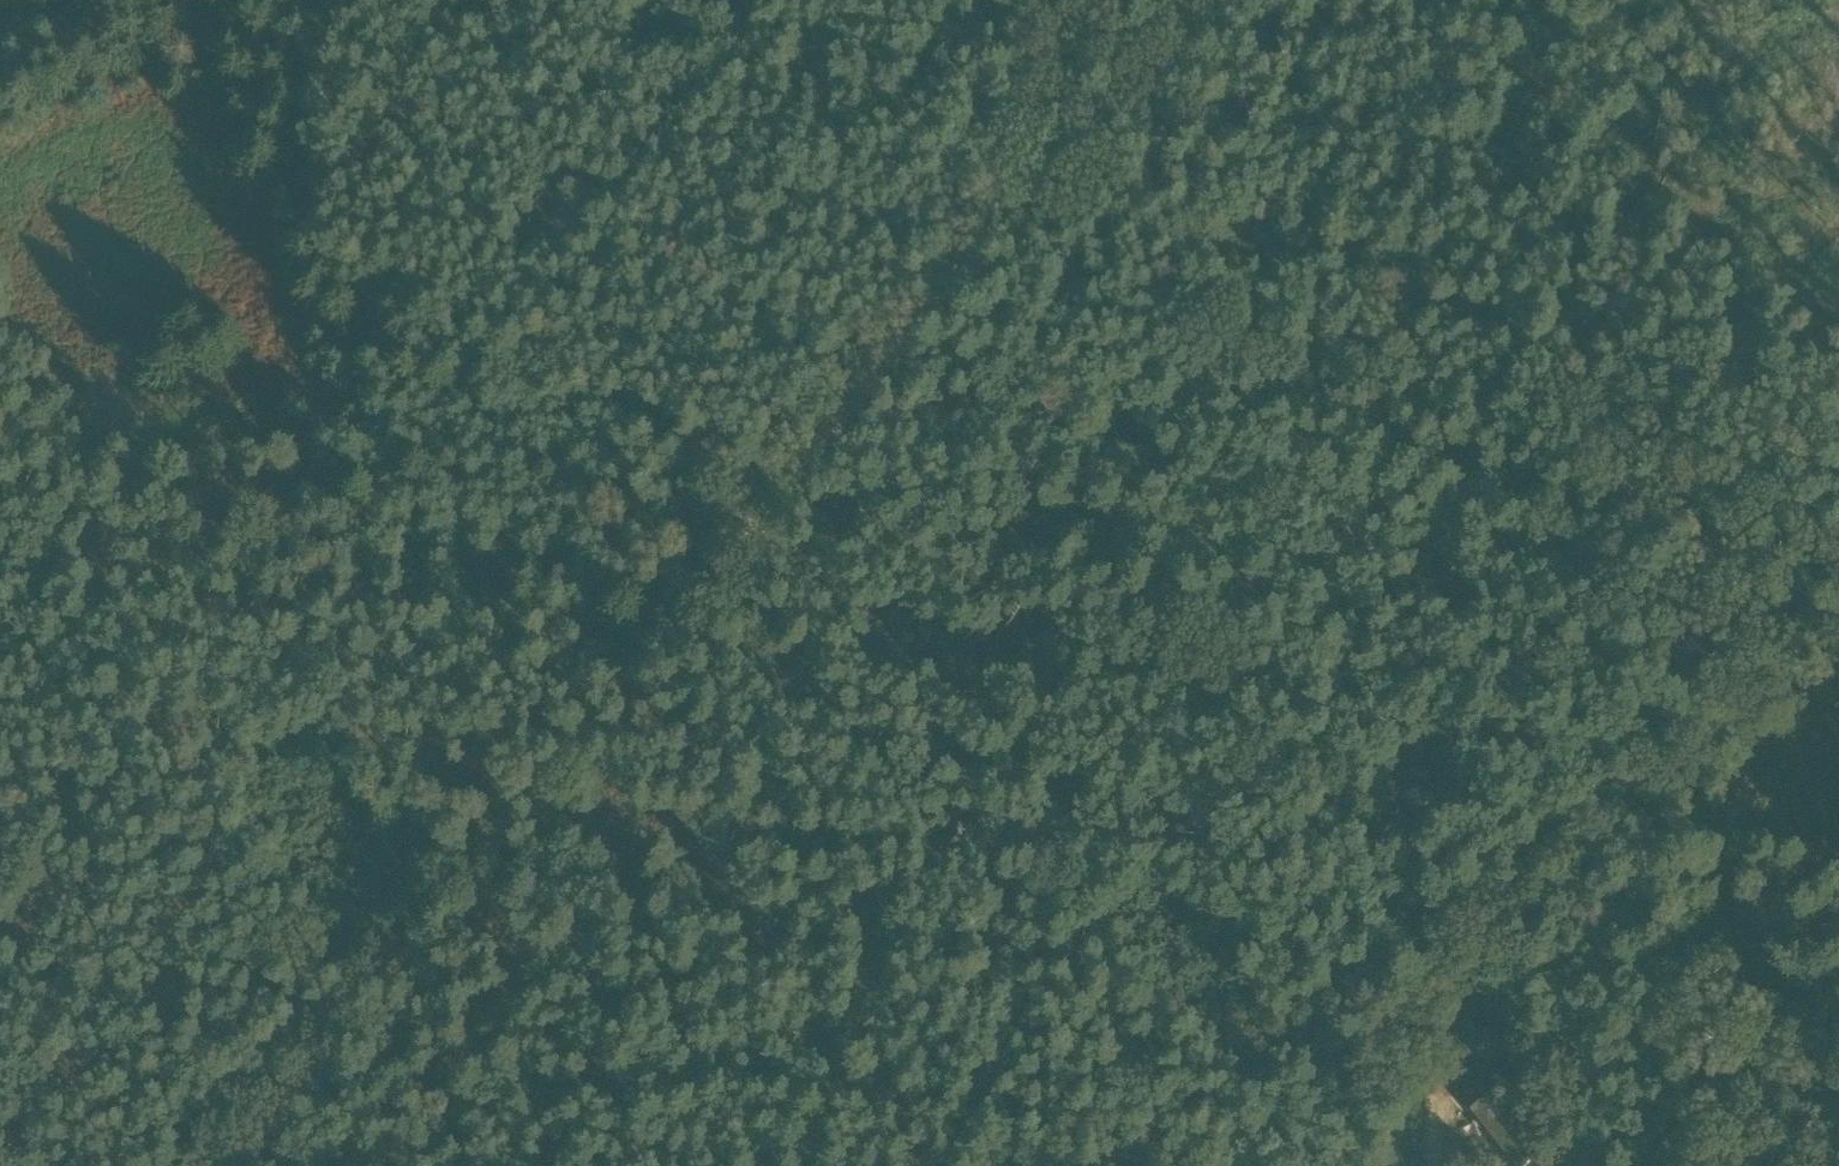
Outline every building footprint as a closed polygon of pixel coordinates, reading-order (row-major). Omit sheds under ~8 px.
[(1472,1106),(1519,1165),(1547,1142),(1501,1082),(1472,1106)] [(1319,1165),(1345,1165),(1337,1152),(1318,1165),(1319,1165)]
